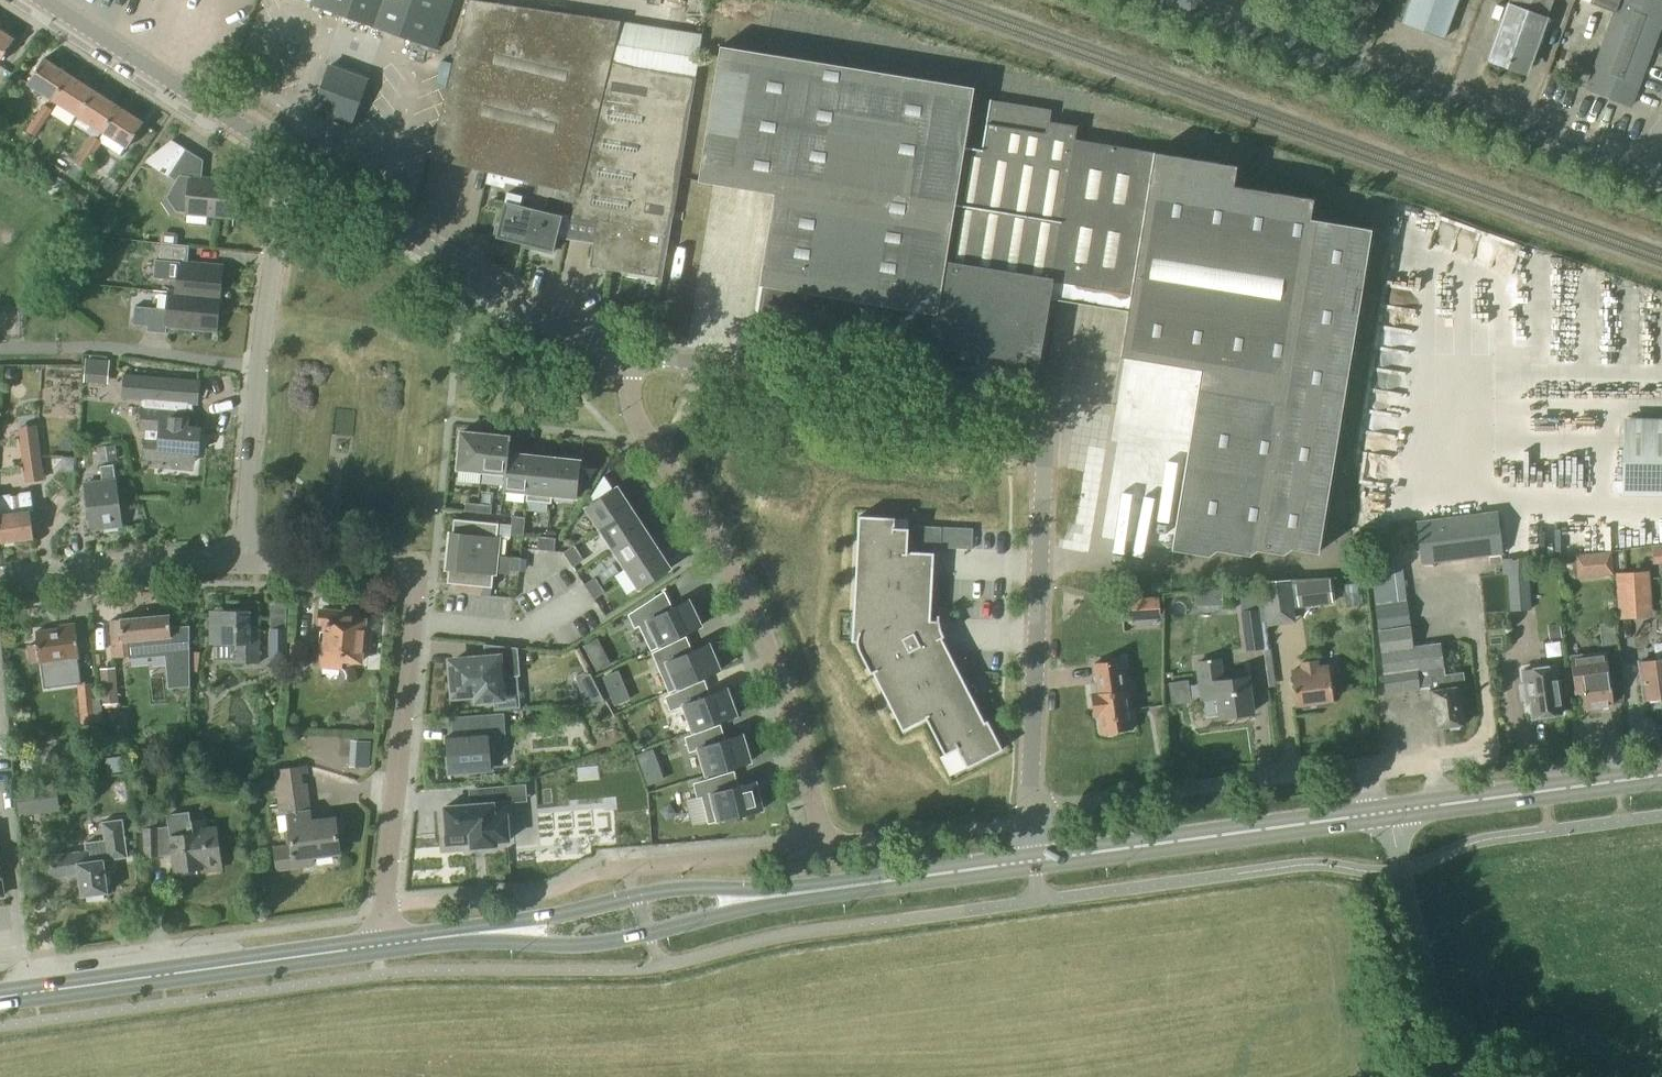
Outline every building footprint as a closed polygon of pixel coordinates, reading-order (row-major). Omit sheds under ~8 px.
[(312,3),(311,4),(342,15),(436,49),(453,0),(303,0),(312,3)] [(577,193),(577,192),(610,63),(620,23),(470,0),(432,157),(482,170),(532,182),(545,185),(577,193)] [(1458,0),(1411,0),(1403,24),(1443,39),(1458,0)] [(1545,16),(1551,0),(1512,0),(1492,56),(1527,68),(1545,16)] [(1586,89),(1632,106),(1661,24),(1661,0),(1589,0),(1587,5),(1612,14),(1613,15),(1586,89)] [(704,71),(707,32),(626,24),(623,64),(704,71)] [(14,40),(0,31),(0,61),(14,40)] [(720,46),(699,181),(775,194),(761,276),(755,311),(764,313),(931,340),(931,345),(1038,362),(1052,281),(1132,294),(1121,356),(1202,369),(1173,540),(1172,549),(1173,549),(1209,555),(1210,548),(1249,555),(1251,548),(1284,554),(1285,547),(1318,552),(1371,230),(1310,220),(1313,199),(1234,186),(1237,166),(1155,153),(1074,139),(1076,127),(1048,123),(1050,110),(990,100),(986,125),(982,150),(964,147),(974,88),(720,46)] [(52,100),(68,75),(43,59),(27,84),(52,100)] [(572,212),(571,217),(598,222),(591,265),(661,276),(663,268),(671,222),(672,218),(672,215),(674,201),(677,182),(684,133),(693,78),(634,67),(610,63),(577,192),(577,193),(572,212)] [(351,125),(365,80),(325,67),(311,112),(351,125)] [(77,116),(93,91),(68,75),(52,100),(77,116)] [(102,132),(118,107),(93,91),(77,116),(102,132)] [(43,104),(34,117),(35,118),(44,124),(52,110),(43,104)] [(118,107),(102,132),(127,148),(143,123),(118,107)] [(44,124),(35,118),(34,117),(26,131),(35,137),(44,124)] [(101,142),(97,140),(93,137),(92,136),(83,149),(84,150),(93,155),(101,142)] [(76,163),(68,176),(76,181),(93,155),(84,150),(83,149),(75,162),(76,163)] [(234,216),(237,184),(196,180),(198,157),(186,150),(169,176),(176,181),(167,198),(176,211),(187,212),(234,216)] [(509,193),(498,236),(526,243),(533,210),(534,210),(534,209),(538,192),(543,193),(545,185),(532,182),(529,198),(509,193)] [(525,244),(525,245),(552,252),(553,250),(556,236),(566,238),(571,217),(572,215),(562,213),(560,213),(560,215),(544,212),(534,209),(534,210),(533,210),(526,243),(525,243),(525,244)] [(155,260),(153,278),(178,280),(176,293),(219,297),(222,266),(187,263),(188,246),(158,243),(156,260),(155,260)] [(168,292),(165,325),(216,330),(219,297),(176,293),(168,292)] [(148,326),(150,309),(134,307),(133,325),(148,326)] [(1391,329),(1412,331),(1413,317),(1392,315),(1391,329)] [(109,361),(86,358),(84,382),(107,384),(109,361)] [(127,376),(125,399),(146,401),(146,408),(144,408),(142,430),(162,432),(160,450),(172,451),(171,462),(194,464),(195,453),(200,453),(202,429),(202,428),(189,427),(191,404),(198,404),(200,381),(127,376)] [(1409,413),(1408,396),(1377,397),(1378,414),(1409,413)] [(1153,430),(1170,419),(1163,408),(1146,420),(1153,430)] [(1621,488),(1661,489),(1661,415),(1623,414),(1621,488)] [(25,483),(44,480),(36,425),(17,428),(25,483)] [(461,432),(457,469),(481,471),(484,436),(485,435),(483,435),(461,432)] [(484,436),(481,471),(500,473),(505,474),(506,474),(508,454),(510,435),(509,435),(508,437),(500,436),(485,435),(484,436)] [(98,463),(117,460),(115,445),(96,447),(98,463)] [(505,474),(503,494),(504,494),(504,491),(528,493),(532,458),(532,456),(508,454),(506,474),(505,474)] [(528,493),(527,501),(551,503),(552,495),(555,460),(556,458),(532,456),(532,458),(528,493)] [(555,460),(552,495),(576,498),(579,461),(556,458),(555,460)] [(91,530),(122,526),(115,480),(114,465),(100,466),(102,482),(85,484),(91,530)] [(616,487),(612,490),(604,477),(591,497),(594,502),(586,508),(599,528),(628,509),(630,508),(616,487)] [(33,538),(30,512),(33,512),(30,492),(19,494),(18,496),(18,499),(20,513),(13,514),(10,494),(0,496),(0,543),(33,538)] [(477,513),(478,504),(465,503),(464,511),(477,513)] [(491,505),(478,504),(477,513),(491,514),(491,505)] [(643,528),(630,508),(628,509),(599,528),(612,548),(641,529),(643,528)] [(1500,559),(1499,555),(1502,554),(1496,512),(1415,522),(1420,565),(1489,556),(1490,561),(1500,559)] [(511,525),(524,526),(525,518),(512,516),(511,525)] [(895,519),(860,517),(853,642),(858,642),(858,644),(860,653),(871,674),(874,672),(903,731),(927,719),(945,754),(958,748),(968,767),(1003,749),(989,721),(986,723),(942,638),(945,636),(942,632),(941,629),(940,621),(931,620),(934,553),(908,552),(909,529),(895,528),(895,519)] [(498,524),(453,519),(452,533),(450,533),(448,551),(495,556),(498,524)] [(523,535),(524,526),(511,525),(510,534),(523,535)] [(941,527),(912,526),(911,545),(940,547),(941,527)] [(643,528),(641,529),(612,548),(626,568),(656,549),(656,548),(643,528)] [(545,551),(547,538),(538,537),(536,550),(545,551)] [(555,538),(547,538),(545,551),(554,552),(555,538)] [(578,553),(579,553),(574,545),(563,552),(568,560),(578,553)] [(670,569),(656,548),(656,549),(626,568),(639,589),(670,569)] [(492,588),(495,556),(448,551),(447,569),(448,570),(447,584),(492,588)] [(1576,579),(1613,575),(1611,552),(1574,555),(1576,579)] [(583,560),(579,553),(578,553),(568,560),(572,567),(583,560)] [(521,558),(512,558),(511,571),(519,572),(521,558)] [(1400,565),(1371,569),(1379,631),(1388,692),(1420,688),(1420,686),(1430,685),(1431,690),(1430,690),(1435,728),(1447,726),(1451,731),(1459,730),(1461,724),(1464,724),(1459,688),(1465,688),(1463,673),(1444,676),(1439,644),(1412,647),(1409,627),(1400,565)] [(1618,619),(1651,617),(1648,571),(1615,573),(1618,619)] [(1528,573),(1507,574),(1509,611),(1531,610),(1528,573)] [(599,585),(600,585),(595,577),(584,585),(589,592),(599,585)] [(1290,584),(1294,608),(1332,603),(1329,579),(1290,584)] [(561,603),(574,597),(567,580),(554,585),(561,603)] [(605,592),(600,585),(599,585),(589,592),(594,599),(605,592)] [(324,590),(310,591),(311,610),(325,609),(324,590)] [(1222,590),(1208,591),(1208,606),(1222,605),(1222,590)] [(1266,608),(1265,594),(1264,590),(1238,594),(1241,611),(1240,611),(1242,625),(1265,622),(1263,609),(1266,608)] [(661,612),(654,597),(628,615),(634,628),(638,626),(650,651),(703,626),(689,598),(661,612)] [(1121,599),(1122,621),(1141,620),(1140,598),(1121,599)] [(250,629),(250,611),(210,611),(210,644),(233,644),(233,663),(259,663),(259,629),(250,629)] [(362,661),(366,622),(351,621),(352,614),(320,611),(319,624),(325,624),(321,667),(339,669),(340,659),(362,661)] [(120,620),(110,621),(111,642),(112,658),(128,657),(129,659),(189,653),(189,626),(170,628),(169,615),(168,615),(168,616),(121,620),(121,619),(120,619),(120,620)] [(1602,647),(1616,645),(1613,622),(1599,624),(1602,647)] [(1547,624),(1549,638),(1560,636),(1558,623),(1547,624)] [(56,660),(79,657),(74,624),(60,626),(60,629),(35,632),(37,645),(28,646),(30,664),(34,663),(36,680),(59,677),(56,660)] [(1539,663),(1552,660),(1542,625),(1529,629),(1539,663)] [(286,665),(287,628),(269,628),(269,665),(286,665)] [(304,668),(306,641),(292,640),(290,667),(304,668)] [(710,642),(681,654),(676,641),(651,653),(668,693),(675,690),(722,670),(710,642)] [(1661,697),(1661,643),(1653,644),(1655,659),(1639,661),(1644,699),(1646,699),(1650,703),(1659,702),(1661,697)] [(518,647),(487,644),(488,658),(453,661),(456,695),(479,693),(479,700),(504,697),(502,676),(521,675),(518,647)] [(1606,651),(1569,656),(1574,693),(1583,692),(1585,708),(1588,708),(1591,711),(1602,710),(1603,706),(1614,704),(1609,671),(1606,651)] [(606,655),(592,662),(597,671),(610,664),(606,655)] [(1225,680),(1221,658),(1198,661),(1206,719),(1252,713),(1247,669),(1232,671),(1233,678),(1225,680)] [(1125,691),(1122,660),(1093,664),(1096,683),(1092,684),(1093,694),(1091,694),(1094,715),(1100,714),(1102,732),(1105,732),(1108,736),(1114,735),(1115,731),(1132,729),(1127,691),(1125,691)] [(1319,666),(1318,660),(1300,662),(1301,668),(1291,670),(1295,704),(1316,701),(1319,705),(1330,703),(1332,699),(1333,699),(1329,665),(1319,666)] [(1561,713),(1557,682),(1554,665),(1523,670),(1525,684),(1528,703),(1532,703),(1534,717),(1561,713)] [(102,705),(118,704),(116,667),(100,669),(102,705)] [(618,671),(602,677),(606,686),(622,680),(618,671)] [(1171,705),(1191,702),(1187,681),(1168,684),(1171,705)] [(530,683),(512,682),(512,708),(530,708),(530,683)] [(93,699),(92,684),(79,685),(82,724),(92,723),(93,740),(101,739),(99,723),(101,723),(99,699),(93,699)] [(699,698),(694,684),(665,697),(670,711),(682,706),(691,732),(738,716),(727,687),(699,698)] [(501,716),(453,720),(455,743),(447,743),(449,772),(490,769),(487,733),(502,732),(501,716)] [(714,742),(709,728),(684,737),(688,752),(696,750),(704,776),(752,762),(743,733),(714,742)] [(263,746),(264,760),(277,759),(276,745),(263,746)] [(636,755),(640,766),(656,760),(652,749),(636,755)] [(121,756),(105,758),(106,773),(123,771),(121,756)] [(726,788),(723,774),(693,783),(697,798),(701,797),(708,824),(764,810),(757,780),(726,788)] [(486,782),(488,800),(442,804),(445,842),(468,840),(469,849),(498,846),(497,842),(510,841),(506,798),(523,796),(522,779),(486,782)] [(38,813),(65,810),(62,781),(35,785),(38,813)] [(311,822),(305,785),(277,788),(279,807),(286,807),(292,850),(274,852),(276,871),(302,867),(302,866),(313,864),(312,856),(339,852),(337,835),(345,834),(343,818),(311,822)] [(157,830),(156,810),(138,811),(139,831),(144,831),(145,854),(159,854),(173,852),(175,871),(202,867),(202,871),(220,869),(215,828),(205,829),(204,821),(189,822),(188,813),(168,816),(170,829),(157,830)] [(85,851),(42,857),(45,879),(78,874),(81,897),(108,893),(104,861),(128,858),(122,819),(101,822),(104,840),(84,842),(85,851)]
